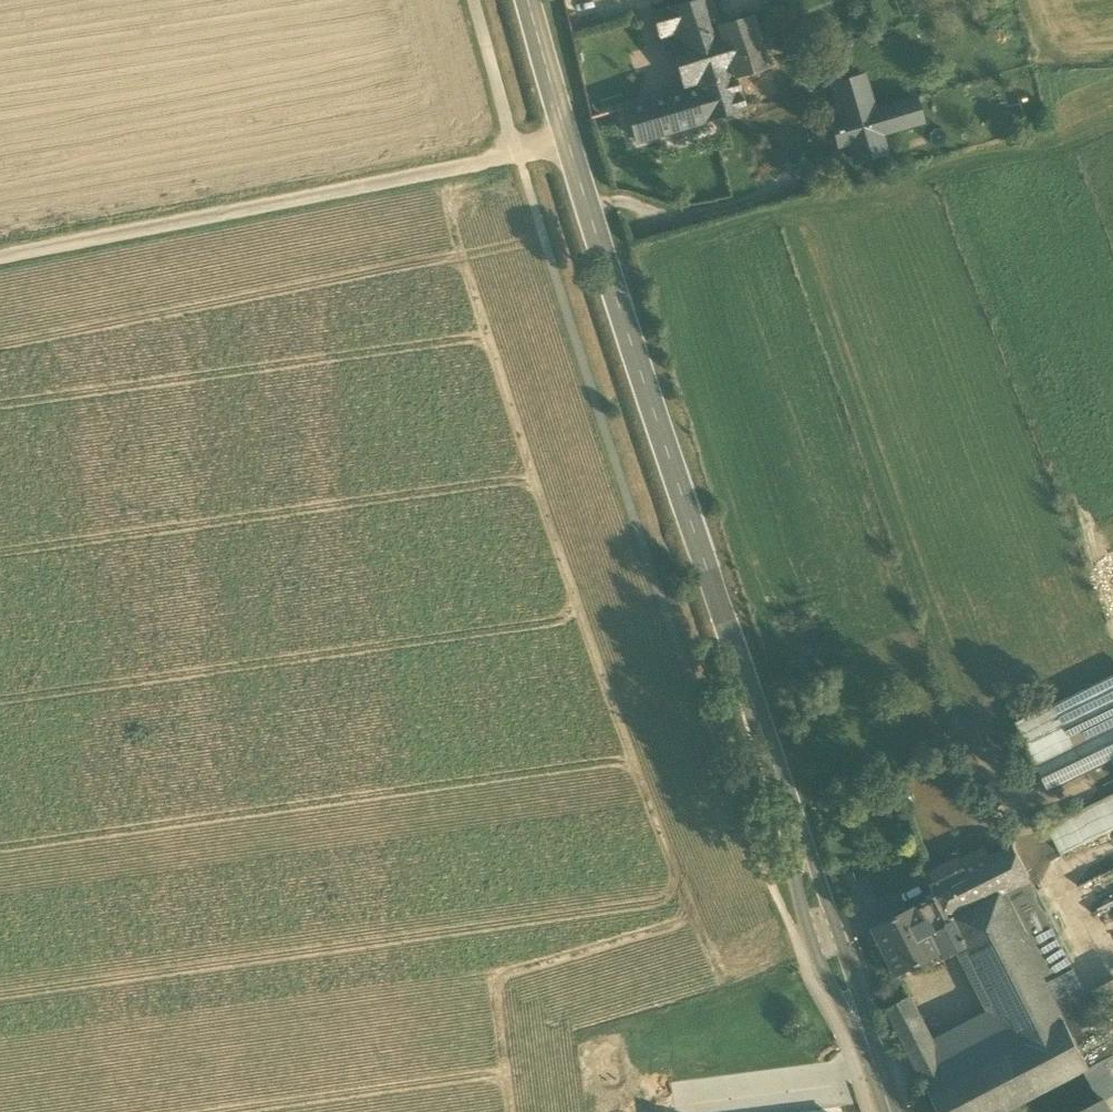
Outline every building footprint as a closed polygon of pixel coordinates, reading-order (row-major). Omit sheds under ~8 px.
[(677,62),(724,47),(717,26),(719,25),(710,0),(693,0),(654,11),(662,44),(671,42),(677,62)] [(685,89),(696,125),(746,110),(736,76),(769,66),(752,15),(719,25),(717,26),(724,47),(677,62),(685,89)] [(880,134),(904,127),(898,105),(915,100),(915,97),(873,109),(863,76),(832,84),(842,119),(832,122),(839,146),(849,143),(854,161),(885,152),(880,134)] [(627,106),(637,142),(696,125),(685,89),(627,106)] [(922,122),(915,100),(898,105),(904,127),(922,122)] [(1038,764),(1076,746),(1068,730),(1112,709),(1112,674),(1017,721),(1038,764)] [(1076,746),(1112,728),(1112,709),(1068,730),(1076,746)] [(1050,790),(1112,759),(1112,728),(1076,746),(1038,764),(1050,790)] [(981,791),(997,809),(1006,800),(990,782),(981,791)] [(1047,828),(1061,856),(1112,829),(1112,795),(1047,828)] [(975,961),(999,1009),(1046,983),(1001,895),(1030,881),(1013,847),(967,871),(966,870),(932,887),(937,898),(929,902),(948,929),(957,925),(967,947),(975,961)] [(925,874),(932,887),(966,870),(960,857),(925,874)] [(1030,881),(1001,895),(1046,983),(1054,999),(1089,1068),(1112,1056),(1112,1043),(1097,1012),(1030,881)] [(875,929),(897,972),(941,953),(944,959),(967,947),(957,925),(948,929),(929,902),(920,906),(875,929)] [(999,1009),(1007,1023),(1054,999),(1046,983),(999,1009)] [(888,1009),(913,1058),(934,1044),(909,997),(888,1009)] [(952,1080),(930,1092),(940,1111),(1005,1111),(1083,1071),(1089,1068),(1054,999),(1007,1023),(1018,1046),(952,1080)] [(999,1009),(934,1044),(941,1059),(952,1080),(1018,1046),(1007,1023),(999,1009)] [(913,1058),(921,1074),(941,1059),(934,1044),(913,1058)] [(1112,1111),(1112,1056),(1089,1068),(1083,1071),(1099,1102),(1105,1099),(1112,1111)] [(921,1074),(930,1092),(952,1080),(941,1059),(921,1074)] [(1105,1099),(1099,1102),(1080,1111),(1112,1111),(1105,1099)]
